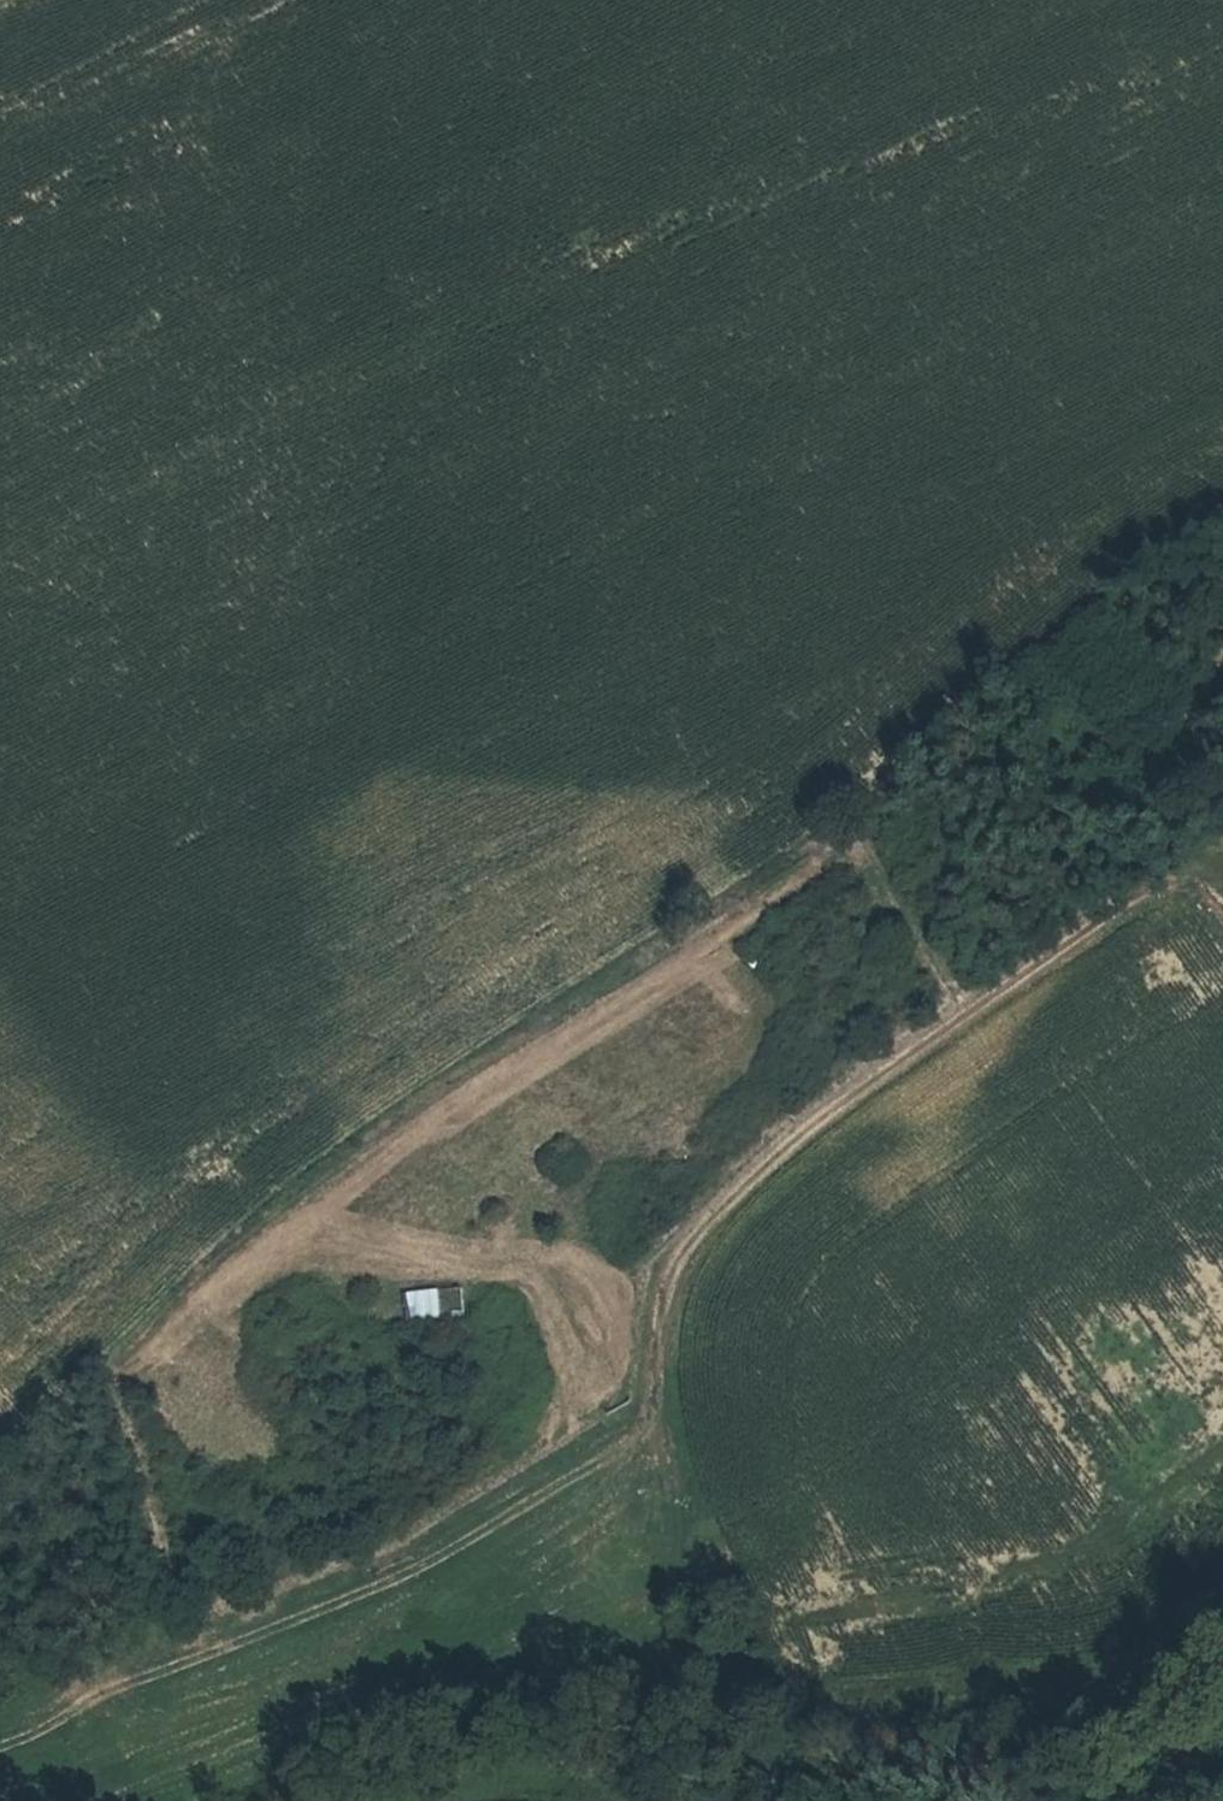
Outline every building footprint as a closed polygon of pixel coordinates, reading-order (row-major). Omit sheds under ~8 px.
[(409,1291),(412,1320),(465,1314),(462,1285),(409,1291)]
